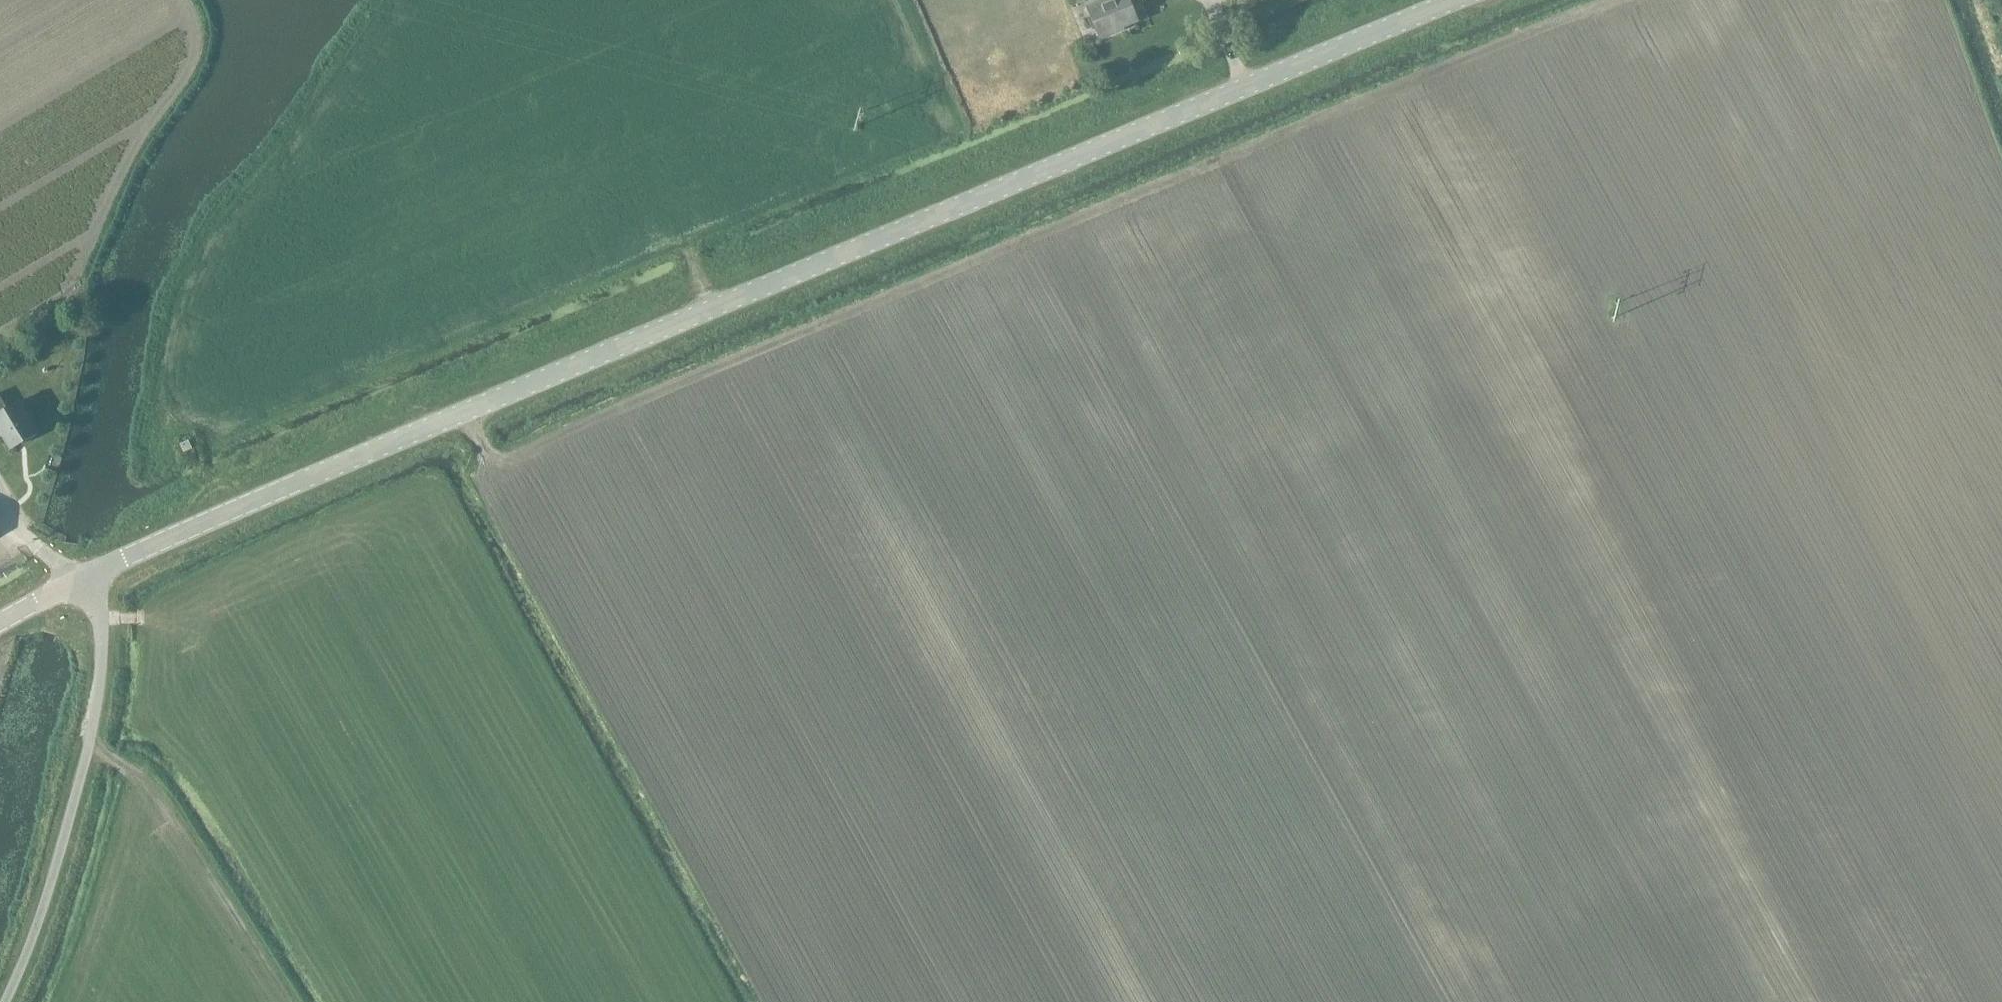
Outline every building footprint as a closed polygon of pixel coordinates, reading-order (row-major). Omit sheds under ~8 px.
[(1137,19),(1129,0),(1105,0),(1088,7),(1100,37),(1116,30),(1115,28),(1137,19)] [(3,435),(11,448),(37,434),(17,401),(8,407),(0,395),(0,435),(3,435)]
